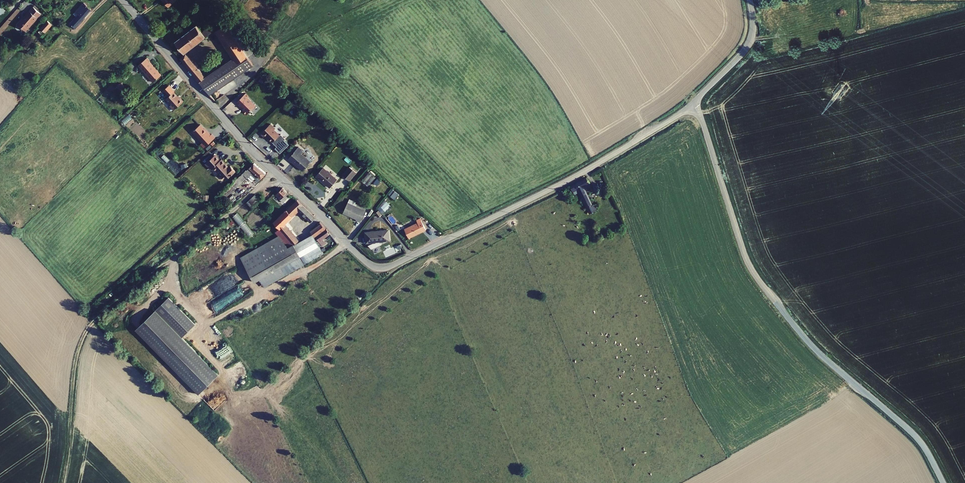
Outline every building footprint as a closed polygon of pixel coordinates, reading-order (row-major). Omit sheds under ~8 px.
[(71,22),(68,25),(73,29),(89,10),(82,3),(73,11),(77,16),(71,22)] [(59,6),(46,21),(47,22),(51,25),(52,26),(59,19),(57,17),(59,14),(62,17),(66,13),(63,10),(59,6)] [(31,7),(15,24),(23,31),(39,15),(31,7)] [(35,35),(32,38),(36,42),(51,25),(47,22),(42,26),(41,25),(34,33),(35,35)] [(175,41),(185,53),(215,29),(211,24),(205,29),(199,22),(175,41)] [(187,67),(210,95),(253,65),(247,57),(230,31),(233,28),(229,23),(226,25),(225,24),(215,30),(233,58),(205,76),(194,62),(187,67)] [(230,31),(247,57),(254,52),(236,26),(233,28),(230,31)] [(180,58),(184,63),(190,58),(186,53),(180,58)] [(152,82),(160,75),(149,61),(146,57),(138,65),(152,82)] [(184,63),(187,67),(194,62),(190,58),(184,63)] [(168,85),(163,90),(168,96),(165,99),(170,105),(169,106),(173,110),(183,101),(180,98),(179,99),(173,92),(174,91),(168,85)] [(243,112),(247,116),(256,108),(251,103),(252,102),(249,99),(250,98),(246,95),(238,103),(245,110),(243,112)] [(126,124),(132,119),(129,115),(123,120),(126,124)] [(271,125),(261,135),(266,140),(268,138),(273,143),(280,136),(274,131),(275,129),(271,125)] [(210,137),(201,126),(193,133),(202,144),(201,145),(204,149),(215,140),(212,136),(210,137)] [(289,159),(302,171),(310,162),(300,153),(302,150),(299,148),(289,159)] [(220,161),(216,155),(207,163),(212,169),(214,168),(225,181),(236,172),(231,167),(229,168),(222,160),(220,161)] [(245,171),(235,181),(239,186),(253,172),(257,177),(255,179),(258,182),(265,175),(253,164),(246,172),(245,171)] [(316,177),(329,189),(336,181),(323,170),(316,177)] [(342,177),(349,182),(355,175),(349,170),(342,177)] [(361,181),(367,186),(376,177),(370,172),(361,181)] [(219,193),(224,199),(239,186),(235,181),(234,180),(219,193)] [(586,180),(574,186),(583,207),(589,205),(583,190),(585,189),(585,190),(590,188),(586,180)] [(275,195),(279,200),(286,192),(282,188),(275,195)] [(279,200),(282,203),(289,196),(286,192),(279,200)] [(261,201),(255,194),(246,203),(252,209),(261,201)] [(234,196),(228,198),(231,204),(236,202),(234,196)] [(212,202),(221,213),(225,210),(217,200),(218,199),(217,198),(216,199),(215,198),(212,202)] [(279,237),(289,249),(295,245),(302,239),(297,234),(295,236),(284,224),(300,211),(311,222),(315,217),(297,200),(289,208),(290,209),(289,211),(287,209),(274,223),(280,229),(275,233),(279,237)] [(380,208),(385,212),(390,206),(386,202),(380,208)] [(354,221),(361,224),(366,213),(348,204),(343,214),(355,219),(354,221)] [(591,209),(589,205),(583,207),(588,216),(594,213),(593,208),(591,209)] [(239,227),(244,223),(237,213),(232,217),(239,227)] [(405,230),(409,238),(426,229),(422,221),(405,230)] [(313,234),(315,237),(326,229),(321,223),(311,232),(313,234)] [(322,240),(330,234),(327,230),(316,238),(321,245),(325,243),(322,240)] [(366,236),(367,244),(377,243),(377,242),(390,240),(389,230),(366,233),(366,236)] [(279,237),(268,244),(286,266),(319,247),(313,234),(295,245),(289,249),(279,237)] [(239,261),(253,285),(260,280),(286,266),(268,244),(239,261)] [(286,266),(260,280),(265,289),(324,255),(319,247),(286,266)] [(193,328),(167,301),(134,333),(171,370),(192,353),(180,341),(193,328)] [(217,378),(192,353),(171,370),(198,397),(217,378)]
